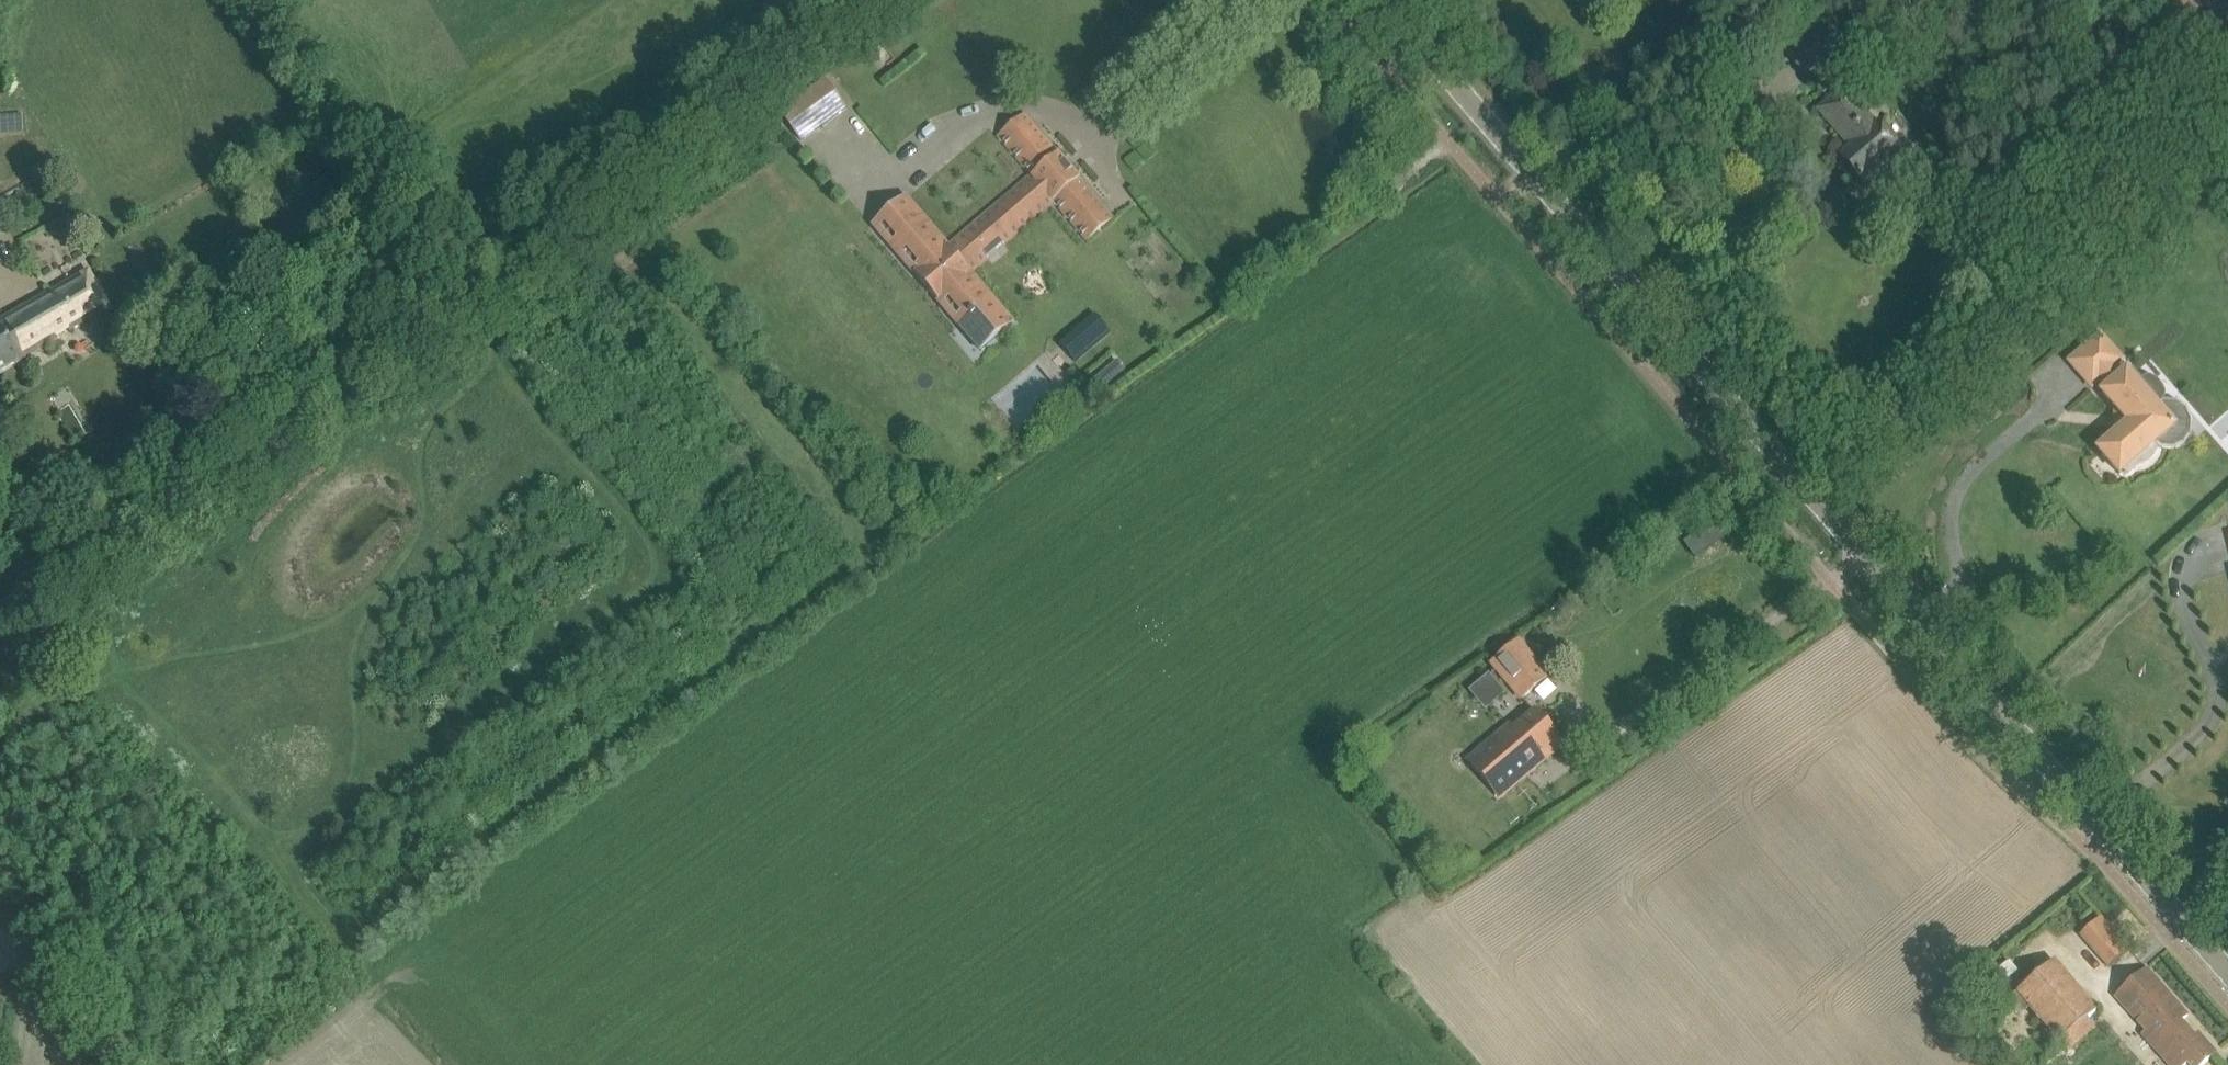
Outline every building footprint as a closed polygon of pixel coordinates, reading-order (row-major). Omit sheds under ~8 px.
[(1808,77),(1837,53),(1817,30),(1789,54),(1808,77)] [(801,140),(816,129),(846,108),(825,79),(780,111),(801,140)] [(1866,185),(1883,170),(1903,152),(1878,123),(1876,125),(1844,88),(1819,109),(1844,138),(1848,136),(1855,144),(1841,156),(1866,185)] [(907,194),(871,225),(872,226),(874,225),(896,251),(905,244),(925,267),(916,274),(941,303),(949,295),(969,319),(961,326),(981,349),(1013,322),(970,271),(1054,200),(1087,240),(1113,218),(1079,179),(1080,178),(1058,152),(1057,152),(1023,113),(998,135),(1032,175),(949,245),(906,196),(908,195),(907,194)] [(1394,195),(1404,187),(1395,178),(1386,186),(1394,195)] [(109,311),(87,271),(0,319),(0,371),(109,311)] [(1094,315),(1060,343),(1074,361),(1108,333),(1094,315)] [(2070,361),(2092,386),(2099,380),(2106,388),(2102,391),(2119,411),(2118,431),(2098,448),(2119,473),(2156,440),(2161,446),(2173,447),(2183,442),(2190,432),(2191,420),(2186,409),(2176,403),(2164,402),(2159,407),(2127,370),(2123,374),(2116,366),(2122,360),(2100,334),(2070,361)] [(1490,665),(1521,700),(1551,674),(1519,638),(1490,665)] [(1503,689),(1490,673),(1477,684),(1490,700),(1503,689)] [(1539,758),(1550,747),(1559,740),(1534,710),(1513,727),(1509,723),(1467,758),(1500,798),(1542,762),(1539,758)] [(2110,966),(2130,948),(2100,916),(2080,934),(2110,966)] [(2054,959),(2017,991),(2030,1007),(2059,1041),(2080,1024),(2096,1010),(2054,959)] [(2188,1063),(2190,1064),(2202,1064),(2215,1053),(2202,1039),(2199,1042),(2180,1021),(2188,1015),(2146,967),(2114,995),(2145,1029),(2140,1033),(2168,1064),(2185,1064),(2188,1063)]
